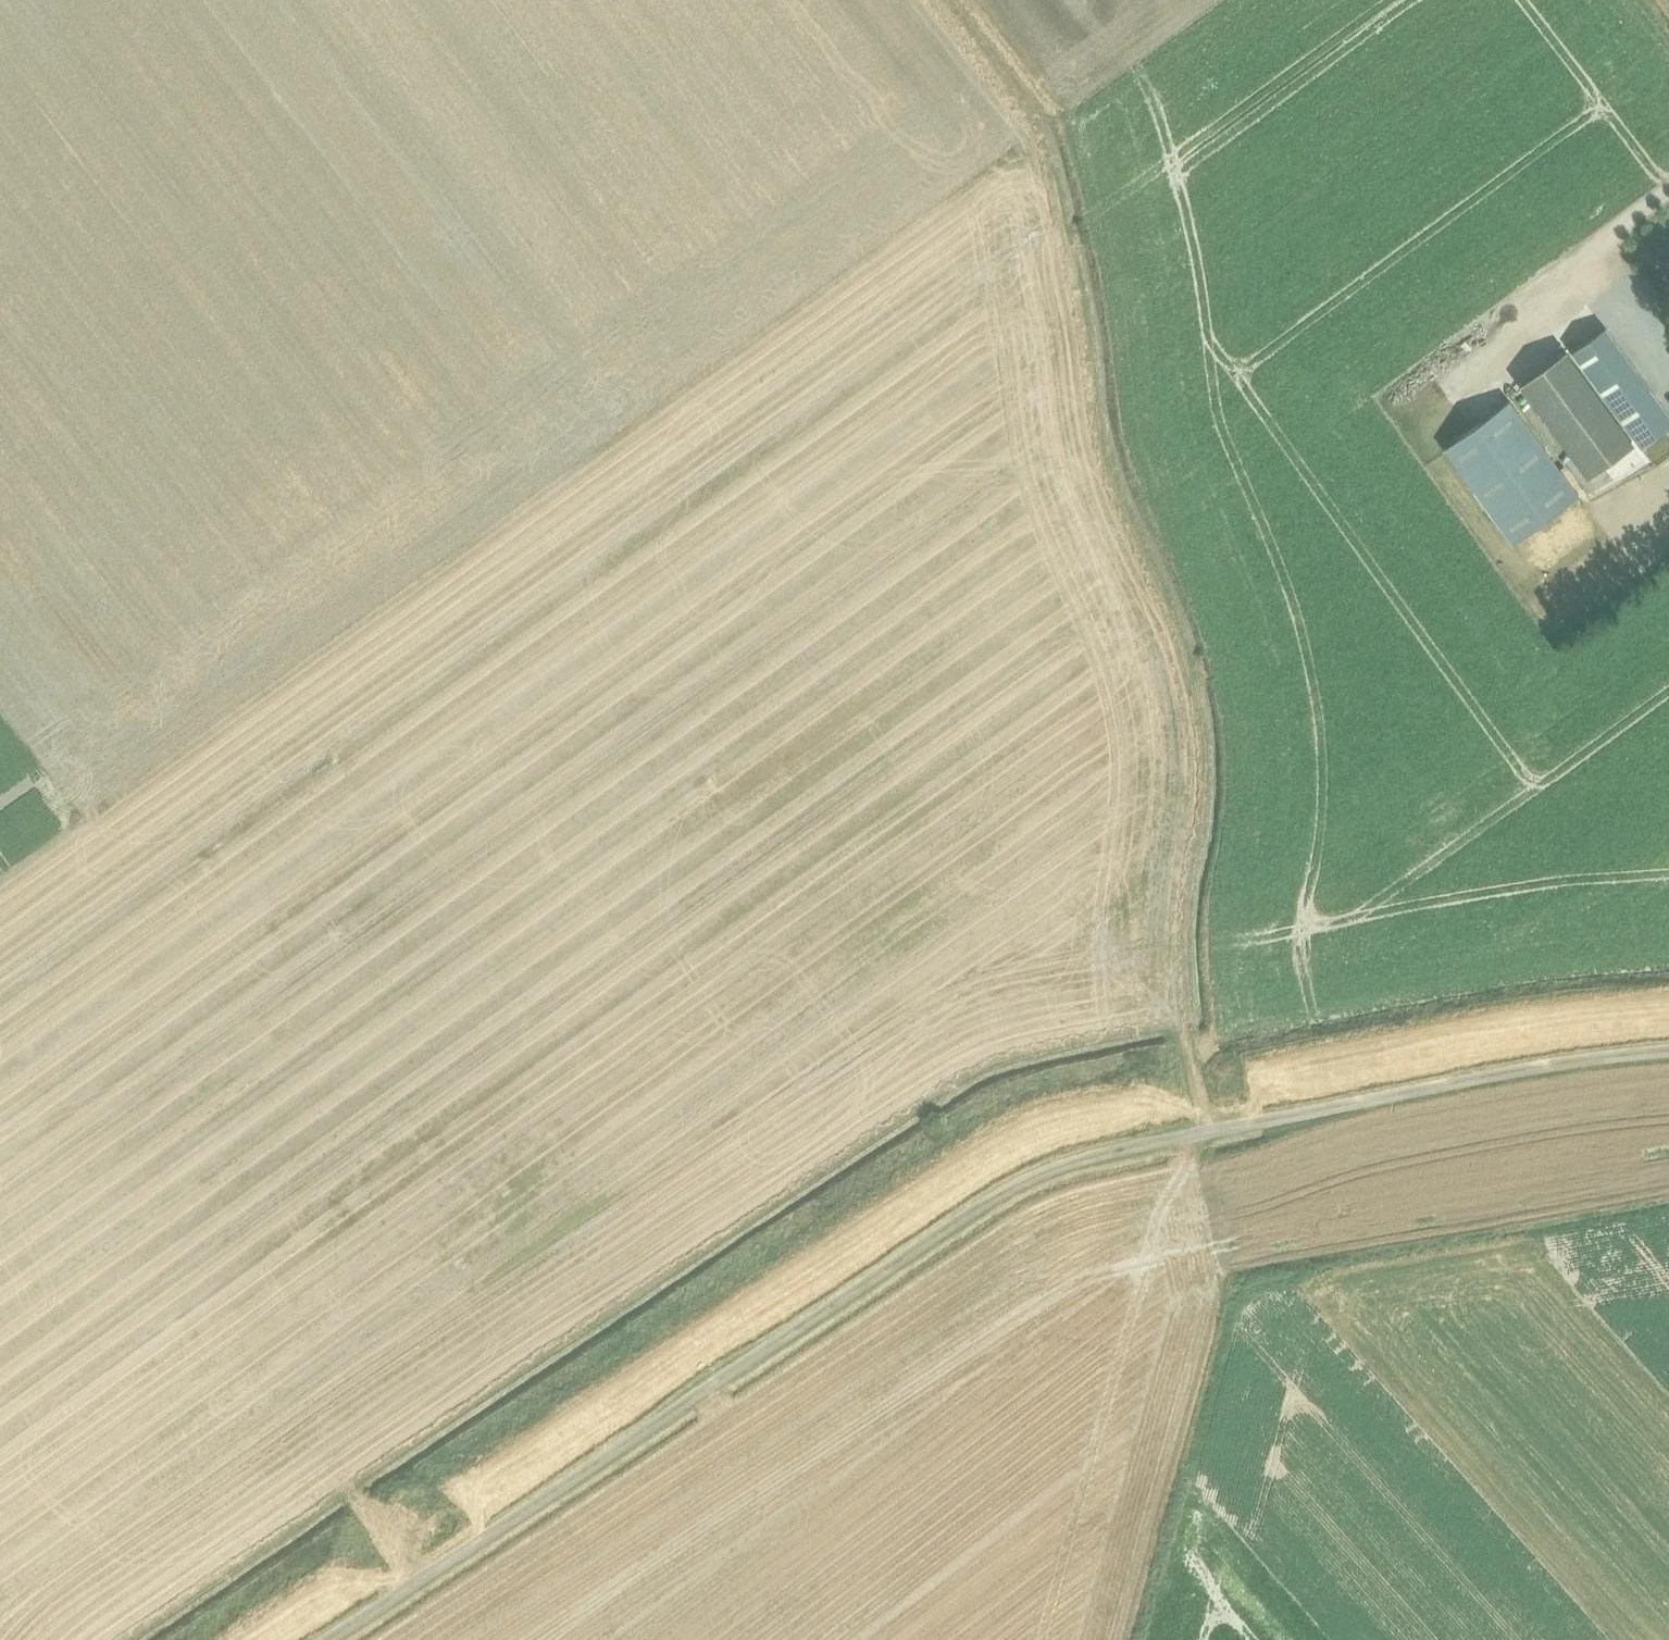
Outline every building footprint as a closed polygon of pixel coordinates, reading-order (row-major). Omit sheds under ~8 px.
[(1603,325),(1571,349),(1641,445),(1668,425),(1668,415),(1603,325)] [(1586,475),(1632,441),(1566,352),(1521,386),(1586,475)] [(1513,543),(1578,495),(1508,400),(1443,448),(1513,543)]
